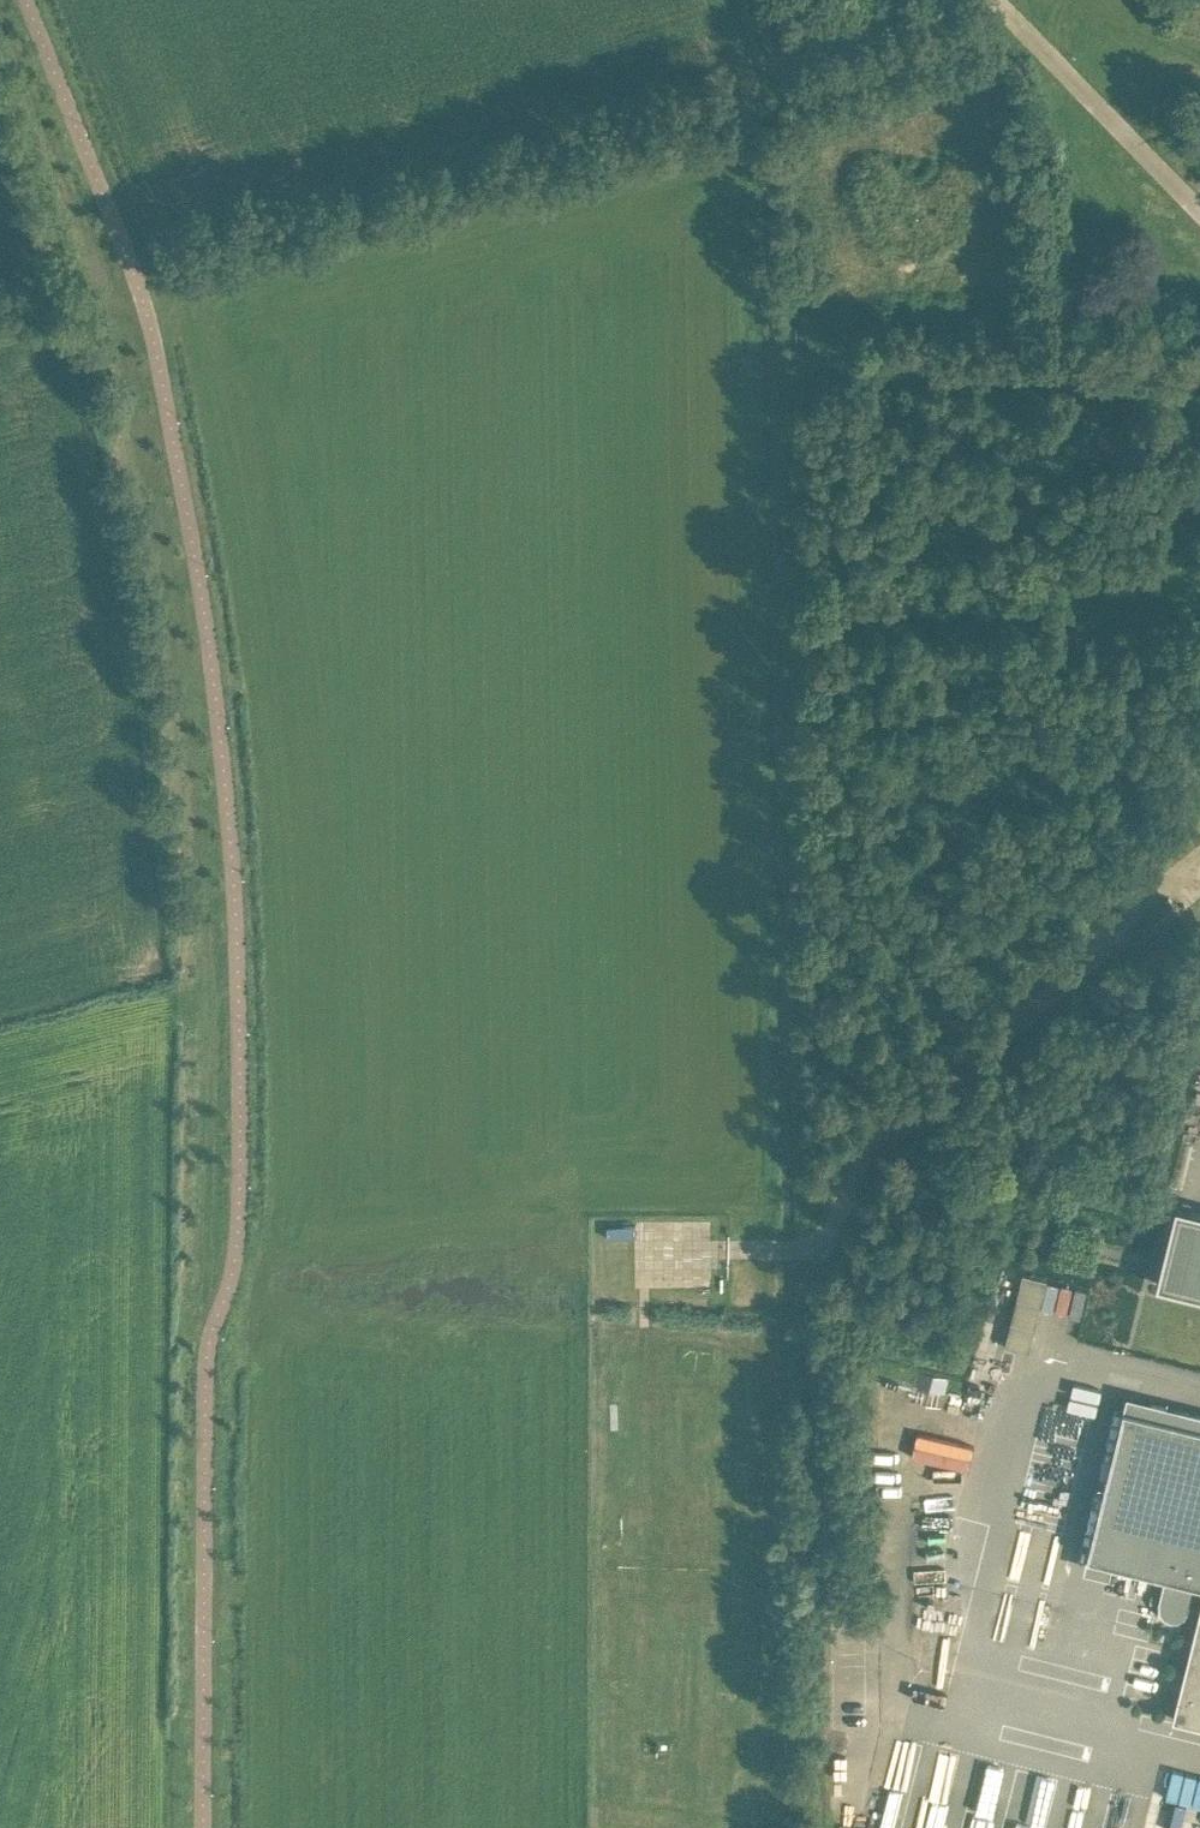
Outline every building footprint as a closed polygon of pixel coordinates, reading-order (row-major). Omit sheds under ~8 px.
[(1176,1204),(1157,1281),(1199,1292),(1199,1210),(1176,1204)] [(1019,1270),(1000,1342),(1030,1351),(1044,1302),(1070,1309),(1077,1286),(1019,1270)] [(1123,1406),(1083,1569),(1109,1576),(1112,1560),(1166,1573),(1159,1602),(1159,1609),(1163,1615),(1171,1619),(1178,1619),(1185,1615),(1188,1609),(1190,1604),(1199,1606),(1199,1425),(1123,1406)] [(1195,1630),(1173,1716),(1199,1723),(1199,1608),(1195,1630)] [(1010,1827),(1036,1827),(1036,1825),(1034,1825),(1042,1773),(1018,1770),(1010,1827)] [(903,1803),(927,1806),(928,1795),(884,1790),(879,1827),(900,1827),(903,1803)]
